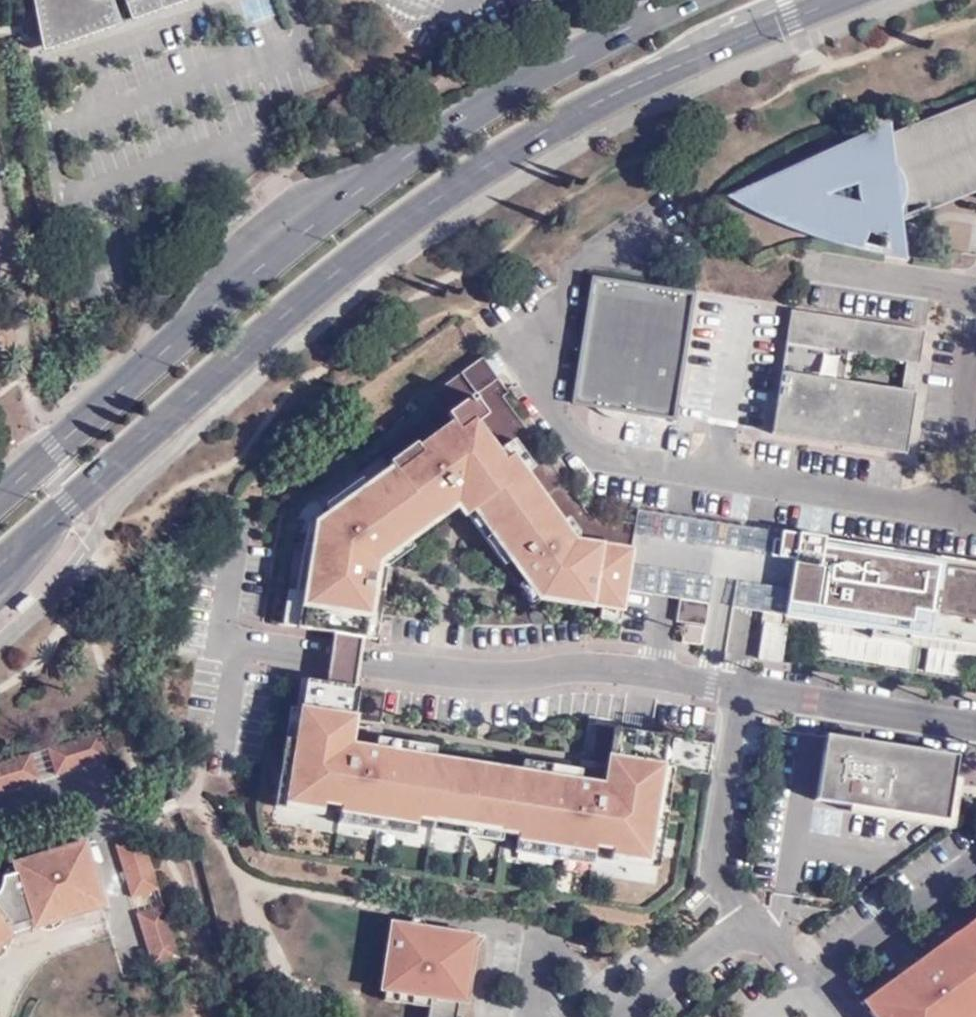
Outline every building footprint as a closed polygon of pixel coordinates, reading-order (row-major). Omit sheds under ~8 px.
[(37,21),(42,50),(122,23),(113,0),(33,0),(37,21)] [(132,19),(185,0),(125,0),(132,19)] [(927,121),(928,129),(893,132),(893,146),(884,146),(883,138),(866,140),(865,136),(844,142),(793,166),(742,196),(862,239),(867,227),(869,229),(888,226),(888,219),(898,217),(897,200),(909,199),(975,182),(975,103),(927,121)] [(672,410),(693,284),(663,279),(594,267),(575,393),(630,402),(672,410)] [(923,325),(789,304),(771,426),(907,447),(915,388),(900,386),(841,377),(845,347),(904,357),(919,359),(923,325)] [(915,388),(919,359),(904,357),(900,386),(915,388)] [(490,411),(476,392),(450,411),(454,418),(456,420),(470,410),(477,420),(481,418),(490,411)] [(628,413),(629,407),(630,402),(575,393),(573,398),(628,413)] [(316,524),(300,627),(338,632),(366,637),(368,637),(376,589),(387,591),(391,565),(389,565),(416,545),(410,536),(460,499),(470,512),(479,506),(516,557),(506,565),(522,584),(531,577),(543,595),(605,604),(605,609),(603,618),(624,621),(629,587),(635,548),(578,539),(576,539),(563,519),(529,470),(515,450),(507,455),(501,447),(481,418),(477,420),(470,410),(456,420),(454,418),(420,443),(425,450),(398,471),(392,464),(367,483),(332,509),(316,520),(316,524)] [(516,437),(501,447),(507,455),(515,450),(529,470),(536,465),(516,437)] [(415,438),(388,458),(392,464),(398,471),(425,450),(420,443),(415,438)] [(363,477),(328,503),(332,509),(367,483),(363,477)] [(640,510),(635,548),(629,587),(683,596),(711,600),(762,609),(785,613),(794,565),(768,560),(772,533),(640,510)] [(579,531),(568,516),(563,519),(576,539),(578,539),(579,531)] [(316,524),(310,523),(299,591),(291,590),(285,624),(300,627),(316,524)] [(772,533),(768,560),(794,565),(785,613),(762,609),(753,661),(975,692),(975,567),(772,533)] [(683,596),(680,619),(688,620),(685,640),(704,643),(711,600),(683,596)] [(366,637),(338,632),(334,657),(331,682),(359,687),(363,661),(366,637)] [(331,682),(319,681),(314,710),(308,709),(302,743),(308,743),(305,761),(299,760),(295,780),(292,797),(328,803),(329,797),(346,799),(345,805),(599,844),(600,838),(616,840),(615,847),(652,852),(654,835),(658,814),(651,814),(654,796),(660,797),(665,763),(659,762),(664,733),(619,727),(613,764),(598,762),(598,766),(586,764),(585,768),(584,780),(526,771),(439,758),(382,748),(383,737),(384,733),(372,731),(373,727),(358,725),(364,687),(359,687),(331,682)] [(296,707),(288,758),(299,760),(305,761),(308,743),(302,743),(308,709),(296,707)] [(48,749),(56,773),(100,759),(93,734),(48,749)] [(948,821),(958,756),(826,736),(817,800),(948,821)] [(439,758),(440,746),(383,737),(382,748),(439,758)] [(56,773),(48,749),(0,765),(0,791),(56,773)] [(585,768),(528,759),(526,771),(584,780),(585,768)] [(674,765),(665,763),(660,797),(654,796),(651,814),(658,814),(666,816),(674,765)] [(295,780),(284,778),(279,808),(327,815),(328,803),(292,797),(295,780)] [(666,836),(654,835),(652,852),(615,847),(614,859),(661,866),(666,836)] [(142,839),(135,841),(112,848),(127,899),(158,889),(142,839)] [(10,938),(7,930),(28,922),(31,930),(99,910),(103,908),(84,844),(12,865),(13,872),(0,877),(0,946),(10,938)] [(134,914),(150,962),(179,953),(162,905),(134,914)] [(400,926),(391,989),(391,993),(436,999),(434,1012),(433,1016),(461,1016),(469,971),(470,956),(481,952),(490,941),(434,932),(432,943),(412,941),(413,928),(400,926)] [(429,932),(413,928),(412,941),(432,943),(434,932),(429,932)] [(877,1016),(961,1016),(975,1006),(975,930),(934,960),(927,951),(912,962),(919,974),(907,982),(871,1008),(877,1016)] [(480,972),(481,952),(470,956),(469,971),(480,972)] [(907,982),(919,974),(912,962),(899,973),(907,982)] [(389,1006),(434,1012),(436,999),(391,993),(389,1006)] [(975,1016),(975,1006),(961,1016),(975,1016)]
